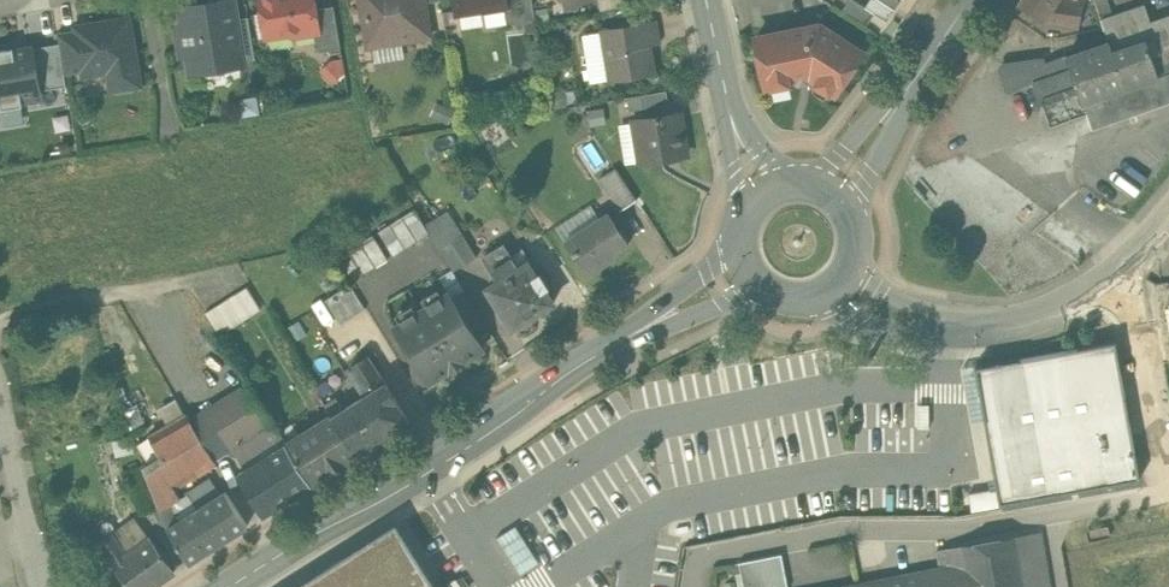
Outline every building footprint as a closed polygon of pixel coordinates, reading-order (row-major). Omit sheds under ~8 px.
[(267,35),(316,27),(320,27),(317,8),(315,0),(261,0),(267,35)] [(371,43),(428,33),(423,2),(423,0),(364,0),(371,43)] [(458,12),(505,5),(507,4),(506,0),(456,0),(458,12)] [(507,4),(505,5),(509,24),(536,20),(533,0),(506,0),(507,4)] [(889,18),(900,0),(867,0),(865,3),(860,0),(844,0),(840,8),(866,23),(874,9),(889,18)] [(1020,3),(1046,19),(1058,0),(1022,0),(1020,3)] [(1046,19),(1078,27),(1084,0),(1058,0),(1046,19)] [(1101,18),(1113,14),(1109,0),(1095,0),(1101,18)] [(1168,72),(1168,14),(1152,20),(1146,5),(1147,5),(1146,3),(1113,14),(1101,18),(1109,42),(1110,41),(1114,50),(1147,39),(1160,75),(1168,72)] [(232,6),(208,9),(207,4),(185,8),(188,24),(177,25),(182,55),(193,53),(195,69),(241,62),(232,6)] [(335,5),(317,8),(320,27),(316,27),(320,51),(342,47),(335,5)] [(129,17),(77,26),(77,28),(84,71),(85,73),(110,69),(113,88),(140,84),(129,17)] [(656,20),(626,25),(627,35),(633,34),(634,44),(649,42),(659,40),(656,20)] [(820,24),(757,37),(766,83),(772,82),(773,87),(792,83),(791,78),(794,78),(800,82),(809,80),(812,75),(818,78),(815,82),(831,92),(834,88),(838,91),(863,52),(820,24)] [(626,25),(605,29),(613,78),(654,71),(649,42),(634,44),(633,34),(627,35),(626,25)] [(77,28),(59,31),(66,74),(84,71),(77,28)] [(1109,42),(1045,65),(1043,59),(1005,65),(1004,66),(1003,68),(1009,87),(1011,88),(1036,77),(1038,80),(1035,81),(1044,104),(1079,92),(1083,102),(1084,101),(1160,75),(1147,39),(1114,50),(1110,41),(1109,42)] [(0,54),(0,102),(39,95),(31,49),(0,54)] [(356,65),(345,54),(330,68),(341,80),(356,65)] [(1084,101),(1088,112),(1093,128),(1168,102),(1168,72),(1160,75),(1084,101)] [(668,89),(628,96),(630,110),(670,103),(668,89)] [(1079,92),(1044,104),(1051,125),(1088,112),(1084,101),(1083,102),(1079,92)] [(268,106),(266,93),(248,96),(251,109),(268,106)] [(679,111),(636,119),(643,162),(687,155),(679,111)] [(638,199),(616,167),(600,177),(622,209),(638,199)] [(430,232),(415,208),(403,215),(418,240),(430,232)] [(426,224),(440,247),(464,233),(449,210),(426,224)] [(610,212),(567,240),(589,274),(615,257),(613,254),(630,242),(610,212)] [(418,240),(403,215),(391,223),(406,247),(418,240)] [(406,247),(391,223),(379,230),(394,255),(406,247)] [(464,233),(440,247),(455,270),(478,256),(464,233)] [(374,234),(362,241),(377,266),(389,258),(374,234)] [(377,266),(362,241),(349,249),(364,273),(377,266)] [(505,244),(485,256),(499,279),(519,267),(505,244)] [(364,273),(349,249),(337,256),(352,281),(364,273)] [(499,279),(488,286),(514,327),(516,326),(519,329),(522,330),(526,330),(529,329),(532,326),(534,323),(534,319),(533,316),(555,302),(549,292),(556,288),(542,265),(535,270),(529,260),(519,267),(499,279)] [(352,284),(327,299),(342,323),(367,308),(352,284)] [(248,286),(206,312),(220,334),(262,308),(248,286)] [(484,347),(449,290),(395,323),(431,380),(484,347)] [(1115,340),(976,367),(1003,503),(1142,476),(1115,340)] [(367,394),(344,409),(337,397),(327,404),(334,415),(358,455),(411,421),(369,355),(350,367),(367,394)] [(250,382),(191,417),(215,459),(234,447),(275,421),(250,382)] [(188,413),(150,435),(164,458),(176,487),(217,462),(215,459),(191,417),(188,413)] [(334,415),(289,443),(314,483),(358,455),(334,415)] [(275,421),(234,447),(247,468),(239,473),(265,514),(314,483),(289,443),(275,421)] [(164,458),(145,465),(159,504),(174,499),(179,497),(176,487),(164,458)] [(969,507),(995,502),(991,485),(966,490),(969,507)] [(227,489),(182,517),(174,499),(159,504),(164,519),(191,561),(249,524),(227,489)] [(298,586),(434,586),(392,524),(298,586)] [(1018,535),(1027,586),(1050,586),(1041,535),(1043,534),(1042,531),(1018,535)] [(151,537),(128,553),(113,532),(99,541),(132,586),(152,586),(175,571),(151,537)] [(961,545),(968,586),(1027,586),(1018,535),(961,545)] [(883,580),(885,586),(968,586),(961,545),(939,549),(942,568),(883,580)] [(743,586),(779,586),(788,585),(780,549),(737,559),(743,586)]
